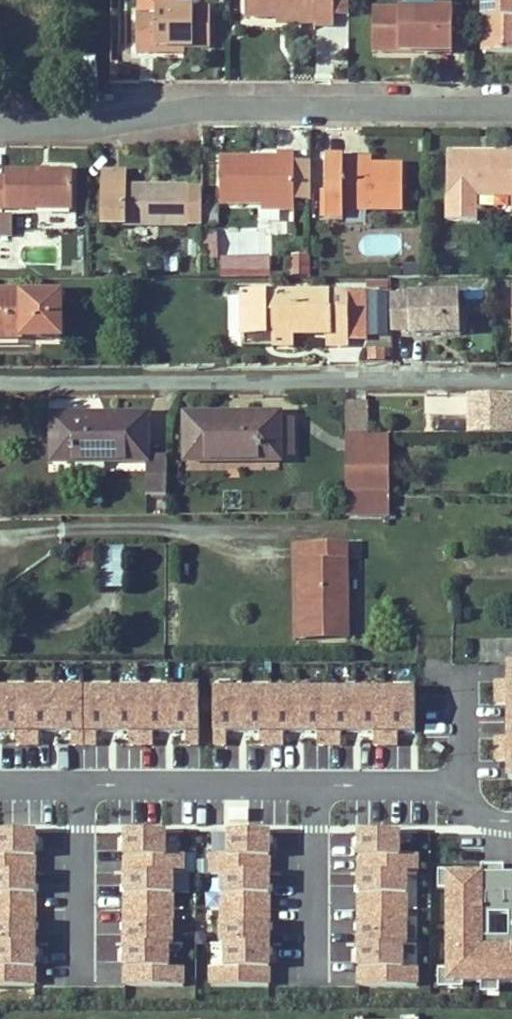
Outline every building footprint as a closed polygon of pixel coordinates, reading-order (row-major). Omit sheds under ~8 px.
[(174,8),(174,0),(138,0),(138,13),(136,13),(137,53),(157,53),(157,48),(184,49),(210,49),(211,8),(174,8)] [(276,17),(315,16),(315,23),(315,25),(334,24),(334,0),(246,0),(245,16),(276,17)] [(483,52),(511,52),(511,0),(483,0),(483,52)] [(453,53),(453,10),(373,9),(373,52),(453,53)] [(220,203),(261,204),(294,203),(294,200),(295,162),(294,154),(278,154),(278,159),(220,158),(220,203)] [(447,154),(447,196),(511,197),(511,154),(447,154)] [(327,215),(327,218),(344,219),(344,209),(403,209),(403,166),(372,165),(344,165),(344,157),(326,158),(326,190),(327,215)] [(294,200),(309,200),(310,162),(295,162),(294,200)] [(6,179),(0,179),(0,209),(73,209),(73,172),(6,172),(6,179)] [(186,227),(187,188),(125,188),(125,173),(103,173),(103,226),(186,227)] [(202,187),(187,188),(186,227),(202,226),(202,187)] [(14,216),(2,216),(2,237),(13,236),(14,216)] [(291,253),(291,274),(309,274),(309,253),(291,253)] [(224,278),(266,278),(266,262),(224,262),(224,278)] [(243,334),(267,334),(267,327),(275,326),(275,346),(292,346),(292,334),(329,334),(329,340),(346,340),(347,337),(346,294),(345,293),(243,293),(243,334)] [(366,294),(346,294),(347,337),(366,337),(366,294)] [(61,295),(0,295),(0,340),(61,340),(61,295)] [(460,310),(460,295),(390,295),(391,331),(410,331),(410,337),(461,337),(466,333),(466,315),(460,310)] [(470,395),(470,430),(511,429),(511,395),(470,395)] [(367,435),(366,402),(346,402),(346,435),(349,434),(367,435)] [(53,461),(146,460),(146,459),(146,416),(99,417),(98,424),(90,424),(90,417),(53,417),(53,461)] [(279,419),(279,416),(241,416),(241,422),(233,422),(233,416),(185,416),(185,460),(279,460),(279,457),(279,419)] [(294,458),(294,418),(279,419),(279,457),(294,458)] [(387,493),(390,493),(390,435),(367,435),(349,434),(349,493),(387,493)] [(166,459),(146,459),(146,460),(147,495),(167,495),(166,459)] [(387,516),(387,496),(387,493),(349,493),(347,493),(347,513),(347,516),(387,516)] [(296,543),(296,561),(302,561),(302,637),(340,638),(340,615),(348,614),(348,543),(296,543)] [(102,545),(100,587),(124,588),(126,546),(102,545)] [(348,638),(348,614),(340,615),(340,638),(348,638)] [(497,642),(497,664),(506,664),(511,664),(511,642),(497,642)] [(511,781),(511,664),(506,664),(506,681),(495,681),(495,702),(507,703),(507,737),(495,737),(495,764),(505,764),(505,781),(511,781)] [(414,729),(414,687),(209,685),(208,743),(227,743),(227,730),(261,731),(261,743),(283,743),(283,729),(320,729),(320,743),(339,743),(339,730),(378,731),(378,743),(396,744),(396,729),(414,729)] [(198,741),(198,688),(0,687),(0,729),(15,729),(15,741),(42,741),(42,729),(73,729),(73,744),(98,744),(98,729),(132,729),(132,743),(157,743),(157,730),(188,730),(188,741),(198,741)] [(436,736),(438,711),(418,710),(417,734),(436,736)] [(400,830),(356,830),(357,991),(419,991),(419,966),(403,966),(403,940),(408,940),(407,873),(420,873),(420,852),(400,852),(400,830)] [(163,833),(125,833),(125,987),(183,987),(183,966),(172,966),(173,872),(183,872),(183,854),(163,854),(163,833)] [(190,833),(190,865),(204,865),(203,833),(190,833)] [(272,988),(271,833),(230,833),(230,856),(210,856),(210,872),(223,872),(224,968),(210,968),(210,988),(272,988)] [(35,990),(35,834),(0,834),(0,990),(35,990)] [(448,874),(448,978),(511,978),(511,874),(448,874)]
